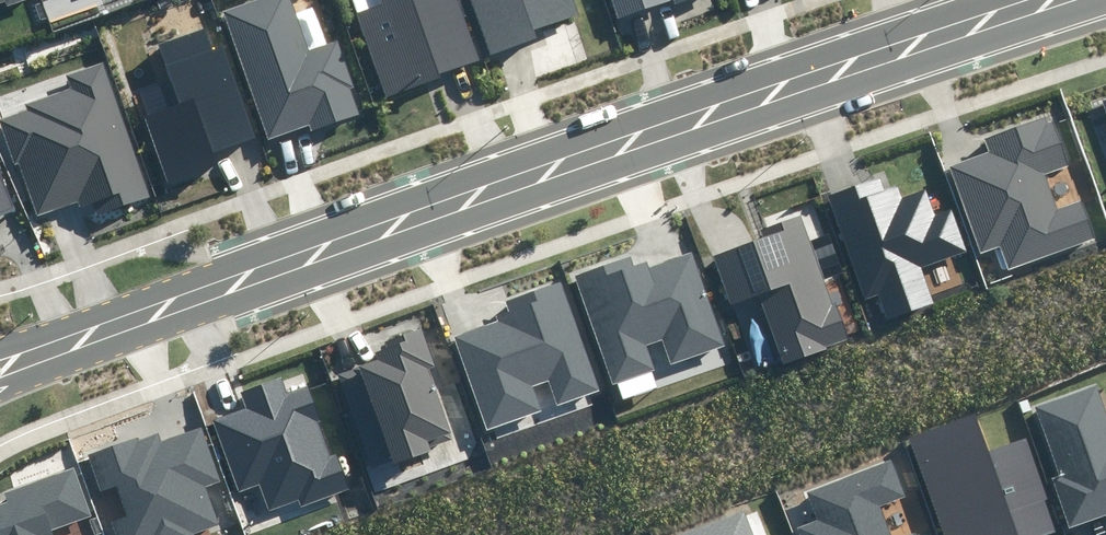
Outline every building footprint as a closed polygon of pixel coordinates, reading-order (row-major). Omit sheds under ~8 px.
[(225,12),(267,137),(309,123),(311,130),(362,113),(337,40),(307,50),(290,0),(261,0),(225,12)] [(355,11),(386,99),(483,65),(460,0),(382,0),(382,1),(355,11)] [(490,54),(539,37),(536,29),(579,15),(573,0),(472,0),(490,54)] [(619,18),(672,0),(613,0),(619,18)] [(178,105),(147,115),(170,182),(218,165),(214,155),(257,140),(224,47),(212,51),(205,30),(158,47),(178,105)] [(28,111),(2,120),(36,217),(77,203),(79,209),(99,202),(103,212),(148,196),(102,64),(67,76),(72,90),(26,105),(28,111)] [(989,151),(950,166),(982,252),(1003,244),(1012,267),(1094,237),(1081,202),(1061,210),(1047,174),(1068,166),(1049,115),(984,140),(989,151)] [(15,213),(0,175),(0,219),(15,213)] [(876,179),(825,197),(863,303),(880,297),(888,319),(938,301),(925,266),(969,251),(953,206),(935,212),(926,188),(899,197),(895,187),(881,192),(876,179)] [(763,236),(712,254),(728,300),(758,289),(784,362),(848,340),(804,215),(761,230),(763,236)] [(632,257),(576,277),(614,386),(658,371),(649,344),(661,340),(669,365),(724,346),(692,254),(648,269),(646,262),(635,265),(632,257)] [(498,322),(455,337),(488,429),(540,411),(532,387),(548,381),(557,406),(599,391),(561,284),(507,303),(510,312),(496,317),(498,322)] [(434,365),(421,327),(385,340),(388,348),(375,353),(378,360),(359,367),(395,467),(435,452),(432,445),(453,438),(428,367),(434,365)] [(244,405),(210,417),(236,494),(259,486),(268,511),(297,501),(300,507),(348,491),(336,455),(327,458),(303,388),(287,394),(282,378),(240,392),(244,405)] [(1038,405),(1062,475),(1054,478),(1072,528),(1105,516),(1105,414),(1096,385),(1038,405)] [(976,418),(910,439),(941,534),(1043,534),(1056,531),(1025,439),(987,451),(976,418)] [(116,534),(197,534),(196,533),(216,526),(204,490),(221,485),(202,427),(160,441),(158,434),(89,457),(100,490),(116,485),(127,517),(112,522),(116,534)] [(891,461),(806,492),(816,519),(797,526),(800,534),(889,534),(879,506),(904,496),(891,461)] [(48,528),(87,514),(71,471),(6,495),(9,502),(0,505),(0,534),(51,534),(48,528)] [(689,534),(748,534),(742,516),(689,534)]
